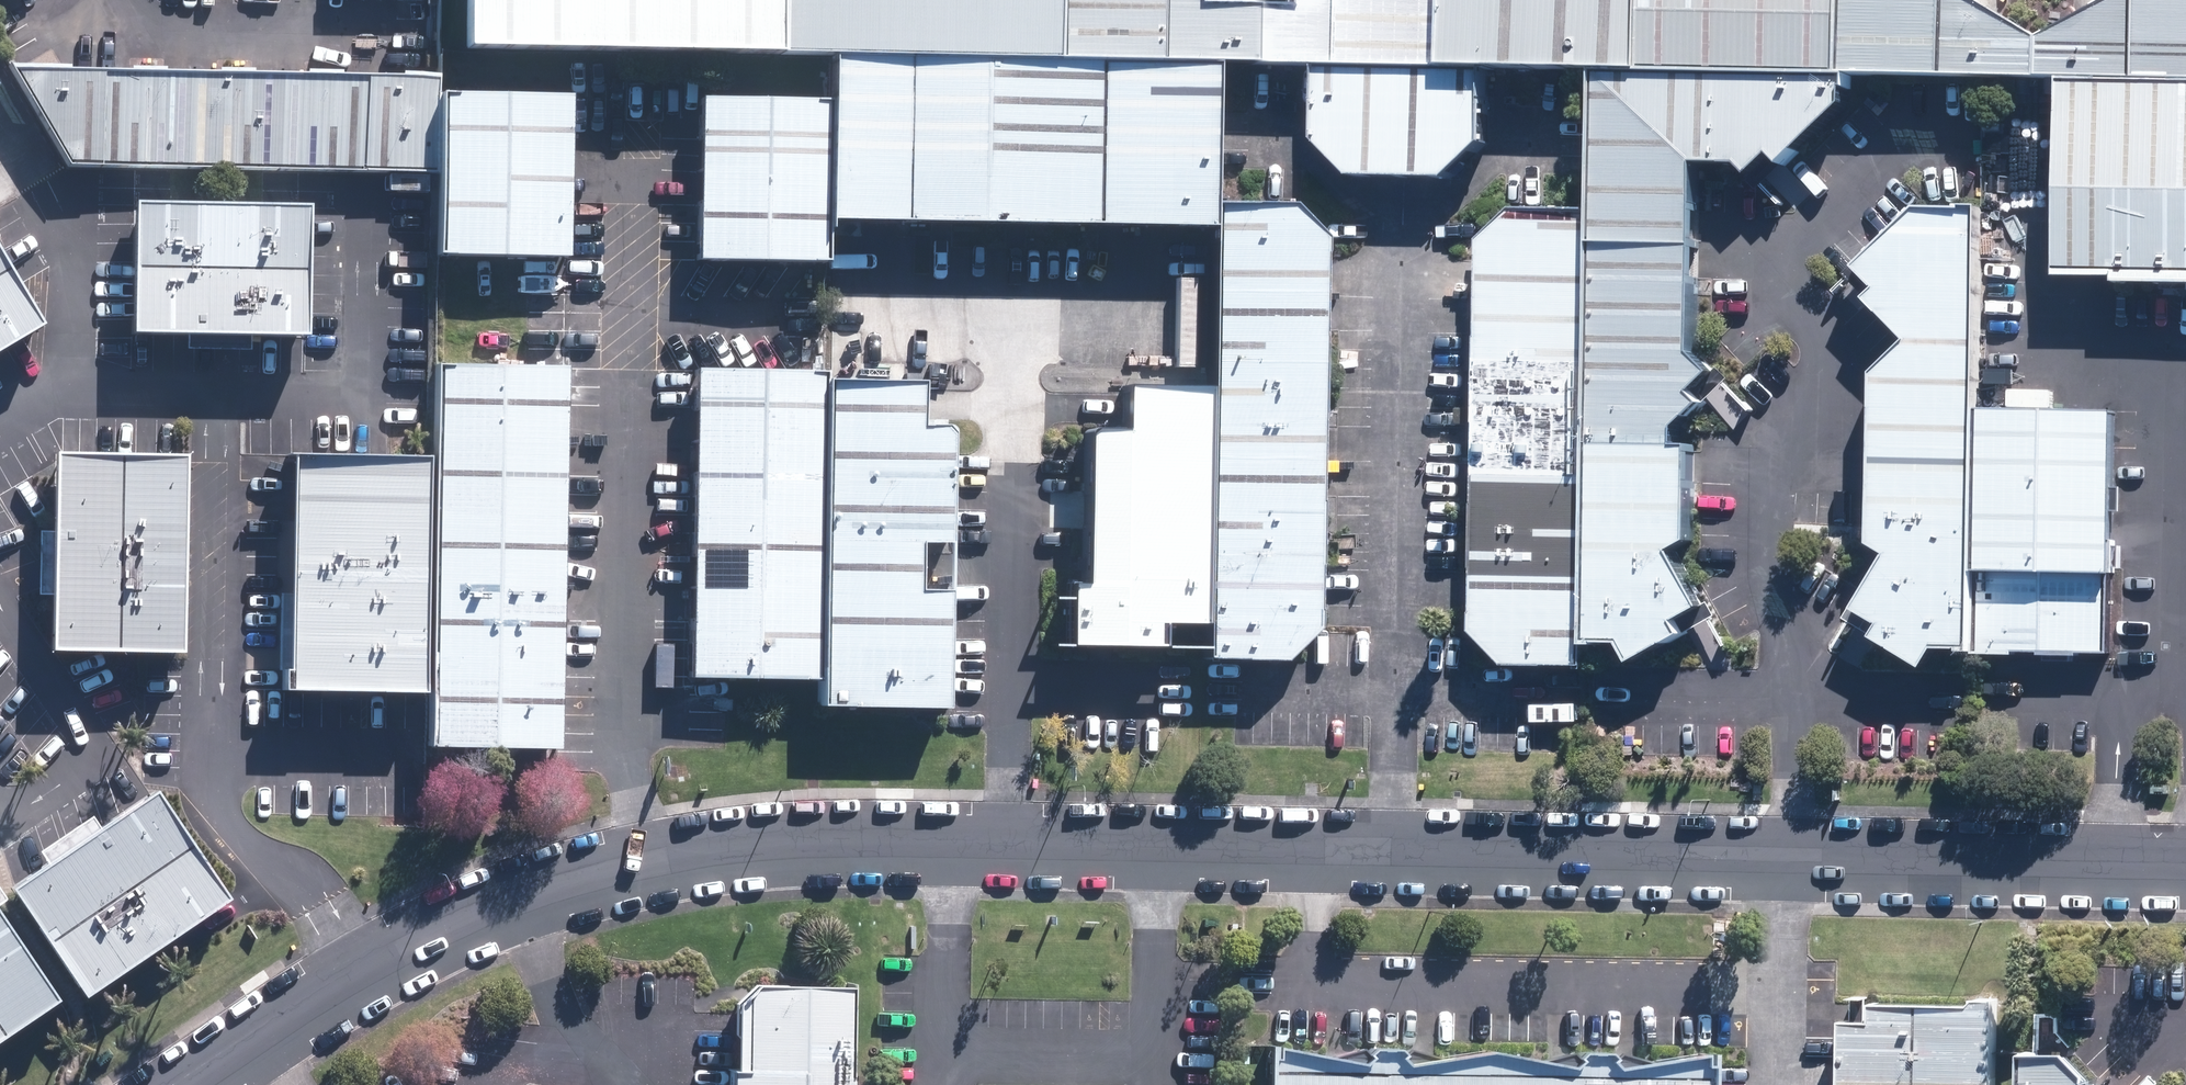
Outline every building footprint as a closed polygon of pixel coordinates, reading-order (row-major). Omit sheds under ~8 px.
[(468,65),(788,71),(789,0),(469,0),(468,65)] [(788,71),(844,72),(1065,75),(1066,0),(789,0),(788,71)] [(1065,75),(1168,77),(1170,0),(1066,0),(1065,75)] [(1168,77),(1214,78),(1318,78),(1349,80),(1351,1),(1276,0),(1170,0),(1168,77)] [(1349,80),(1405,81),(1450,81),(1451,0),(1351,0),(1351,1),(1349,80)] [(1450,81),(1485,82),(1598,83),(1649,85),(1650,0),(1451,0),(1450,81)] [(1649,85),(1841,88),(1842,0),(1650,0),(1649,85)] [(1841,88),(2185,93),(2185,0),(2136,0),(2035,45),(1955,0),(1842,0),(1841,88)] [(1214,78),(1168,77),(1065,75),(844,72),(841,234),(1211,240),(1212,204),(1214,78)] [(437,82),(16,74),(69,168),(435,175),(437,82)] [(1349,80),(1318,78),(1318,139),(1351,175),(1404,177),(1405,81),(1349,80)] [(1485,139),(1485,82),(1450,81),(1405,81),(1404,177),(1447,178),(1485,139)] [(1649,85),(1598,83),(1595,212),(1594,294),(1593,367),(1591,468),(1588,576),(1587,653),(1624,654),(1638,672),(1711,616),(1687,584),(1693,449),(1717,429),(1716,375),(1697,351),(1697,179),(1780,180),(1841,120),(1841,88),(1649,85)] [(2062,91),(2059,287),(2185,289),(2185,93),(2062,91)] [(835,111),(701,109),(698,275),(833,277),(835,111)] [(576,113),(450,111),(447,269),(574,272),(576,113)] [(1209,291),(1316,296),(1317,237),(1284,204),(1212,204),(1211,240),(1209,291)] [(303,210),(133,207),(131,345),(301,348),(303,210)] [(1482,239),(1482,294),(1594,294),(1595,212),(1516,210),(1482,239)] [(1938,656),(1975,657),(1976,225),(1917,224),(1851,291),(1916,353),(1876,394),(1875,553),(1897,571),(1856,624),(1925,672),(1938,656)] [(0,265),(0,373),(47,346),(0,265)] [(1205,390),(1312,391),(1316,296),(1209,291),(1205,390)] [(1482,294),(1481,365),(1593,367),(1594,294),(1482,294)] [(1481,365),(1478,466),(1591,468),(1593,367),(1481,365)] [(429,369),(423,751),(557,753),(563,371),(429,369)] [(830,376),(825,721),(951,723),(955,441),(927,440),(928,377),(830,376)] [(700,379),(695,681),(821,683),(826,381),(700,379)] [(1063,647),(1199,649),(1202,585),(1203,500),(1205,390),(1117,388),(1117,429),(1083,431),(1079,582),(1064,583),(1063,647)] [(1203,500),(1310,501),(1312,391),(1205,390),(1203,500)] [(1977,423),(1975,657),(2110,658),(2112,424),(1977,423)] [(414,695),(415,676),(418,457),(290,455),(287,693),(414,695)] [(200,466),(61,464),(58,666),(196,668),(200,466)] [(1478,466),(1475,576),(1588,576),(1591,468),(1478,466)] [(1202,585),(1310,585),(1310,501),(1203,500),(1202,585)] [(1587,653),(1588,576),(1475,576),(1473,646),(1504,675),(1586,678),(1587,653)] [(1309,626),(1310,585),(1202,585),(1199,649),(1200,658),(1274,661),(1309,626)] [(151,796),(15,893),(89,996),(225,899),(151,796)] [(0,930),(0,1048),(56,1008),(0,930)] [(850,988),(757,985),(729,1009),(727,1084),(849,1084),(850,988)] [(1842,1014),(1840,1084),(1992,1084),(1994,1018),(1842,1014)] [(1708,1066),(1262,1057),(1262,1084),(1707,1084),(1708,1066)] [(2034,1084),(2104,1084),(2081,1059),(2034,1060),(2034,1084)]
